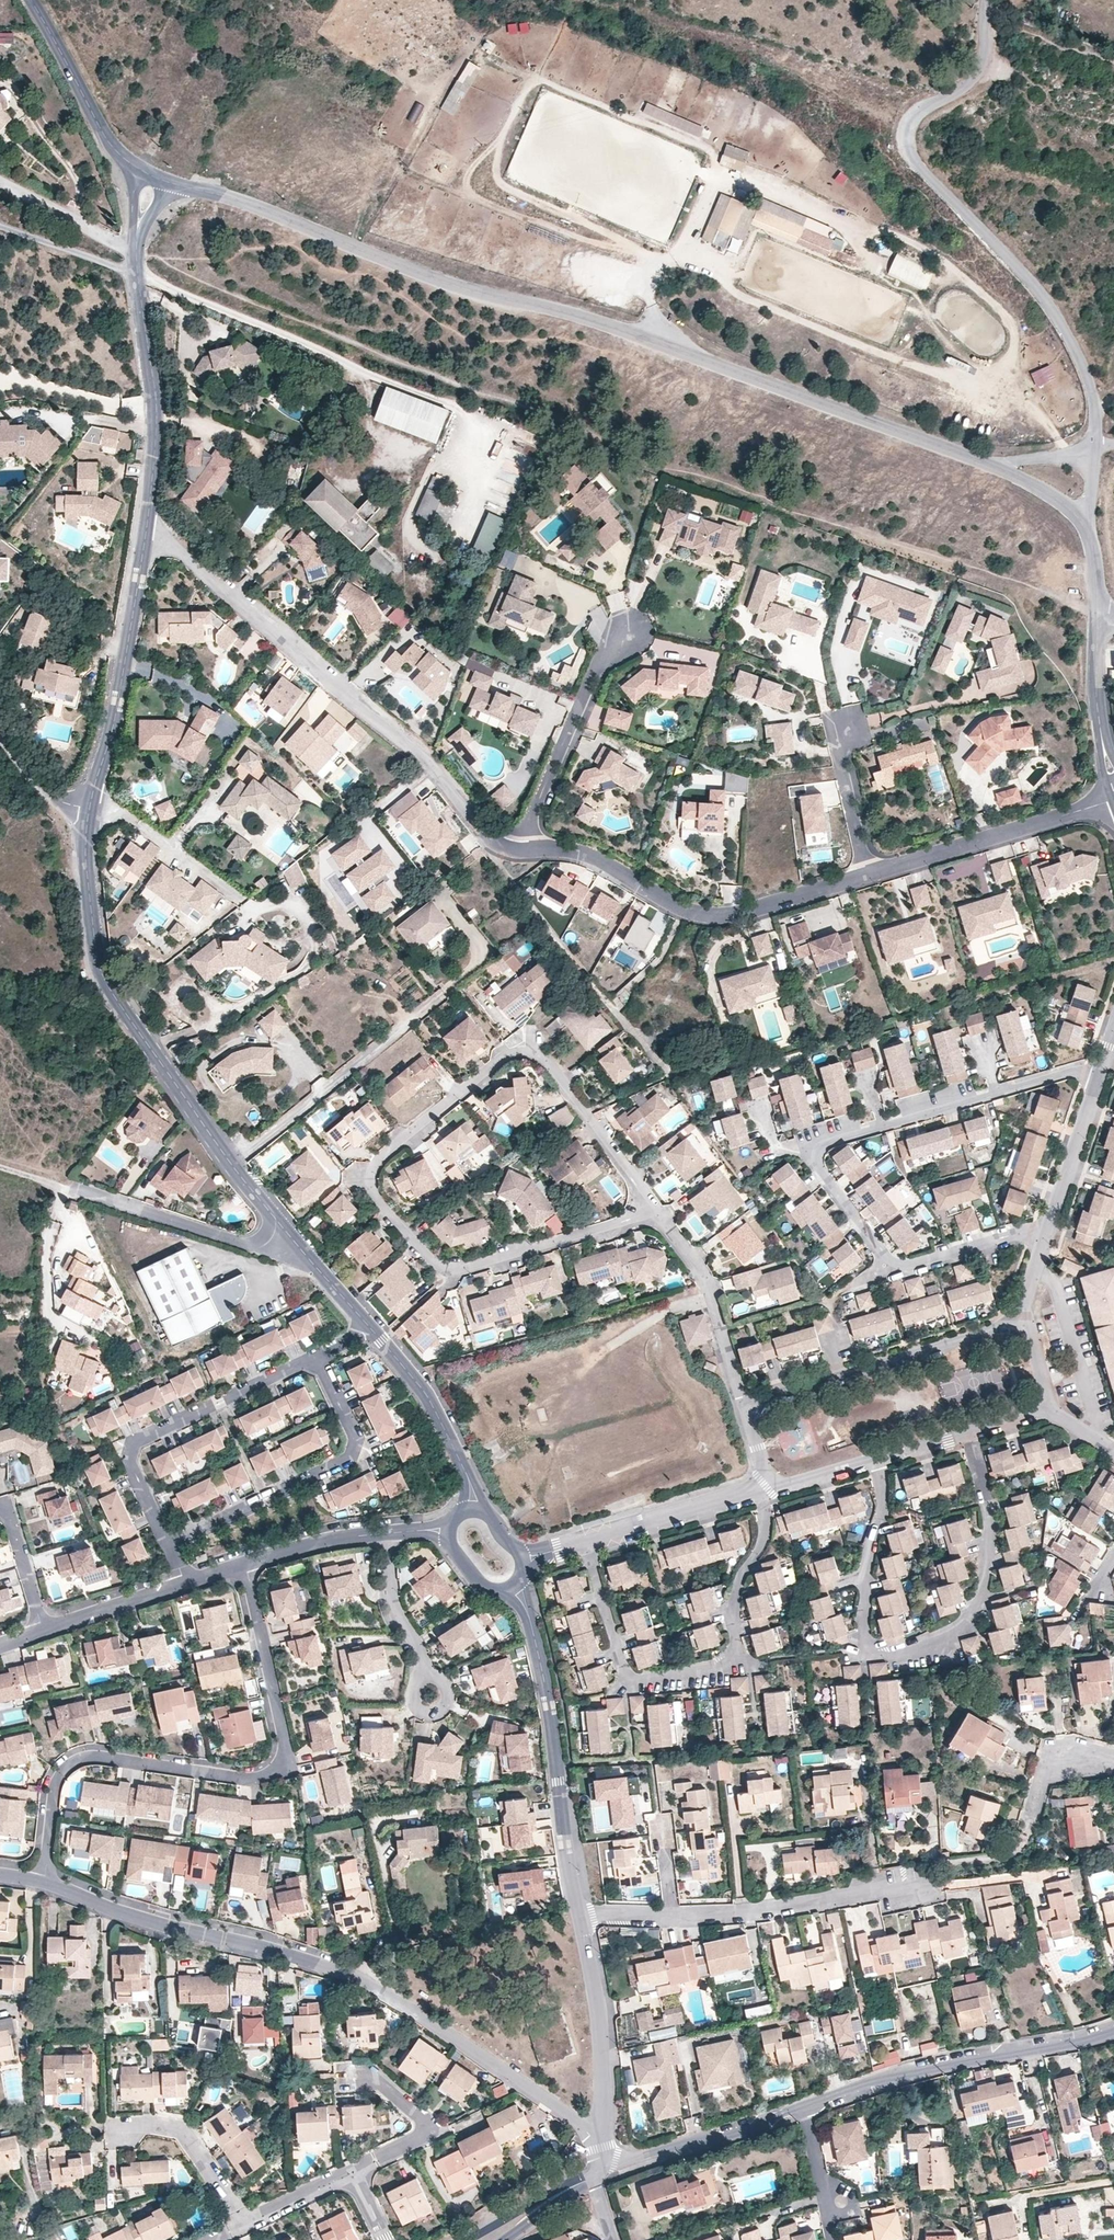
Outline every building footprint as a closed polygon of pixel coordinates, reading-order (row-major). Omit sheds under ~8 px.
[(508,34),(529,31),(528,21),(507,24),(508,34)] [(13,43),(13,32),(0,31),(0,43),(13,43)] [(461,57),(448,78),(454,82),(440,107),(453,115),(479,68),(461,57)] [(0,93),(0,130),(1,131),(14,119),(5,109),(11,108),(10,102),(7,96),(4,93),(2,95),(0,93)] [(704,127),(647,102),(643,112),(699,137),(704,127)] [(750,153),(727,144),(719,163),(742,172),(750,153)] [(719,230),(733,199),(721,194),(702,239),(713,244),(719,230)] [(832,253),(836,243),(806,230),(810,220),(763,200),(758,210),(733,199),(719,230),(745,241),(754,220),(754,221),(832,253)] [(832,253),(754,221),(753,224),(830,257),(832,253)] [(925,290),(933,270),(895,254),(887,275),(925,290)] [(252,356),(258,347),(240,336),(234,344),(213,351),(214,354),(205,357),(196,372),(210,381),(217,369),(237,363),(250,371),(257,359),(252,356)] [(263,350),(258,347),(252,356),(257,359),(263,350)] [(1040,368),(1029,374),(1036,387),(1047,382),(1040,368)] [(447,412),(386,388),(375,419),(435,442),(447,412)] [(39,467),(50,454),(35,440),(39,435),(34,430),(26,432),(25,431),(25,424),(7,425),(0,426),(0,448),(16,447),(25,455),(39,467)] [(60,443),(45,429),(39,435),(35,440),(50,454),(60,443)] [(120,432),(103,429),(100,445),(116,449),(120,432)] [(204,443),(189,441),(187,466),(189,466),(188,480),(194,484),(182,500),(200,513),(212,496),(210,495),(220,480),(224,483),(236,466),(218,453),(214,458),(213,458),(203,457),(204,443)] [(25,455),(16,447),(0,448),(0,456),(25,455)] [(237,465),(217,451),(218,453),(236,466),(237,465)] [(65,513),(90,513),(102,518),(101,521),(111,526),(120,507),(110,503),(112,500),(105,496),(102,501),(99,500),(98,503),(94,501),(91,500),(91,491),(94,491),(95,464),(77,464),(77,491),(82,491),(82,497),(65,496),(65,513)] [(224,483),(237,465),(236,466),(224,483)] [(606,507),(602,503),(605,501),(610,496),(602,489),(598,491),(575,465),(552,485),(560,495),(567,489),(575,497),(578,494),(593,511),(597,508),(602,514),(600,516),(607,524),(594,535),(607,551),(626,534),(613,519),(618,515),(609,505),(606,507)] [(433,476),(427,488),(439,494),(444,481),(433,476)] [(356,509),(324,478),(304,499),(336,530),(337,529),(354,511),(356,509)] [(214,498),(224,483),(220,480),(210,495),(212,496),(214,498)] [(192,484),(181,501),(182,500),(194,484),(192,484)] [(427,488),(415,514),(445,527),(455,505),(437,497),(439,494),(427,488)] [(578,494),(575,497),(570,501),(585,518),(589,515),(593,511),(578,494)] [(214,498),(212,496),(200,513),(201,515),(214,498)] [(201,515),(200,513),(182,500),(181,501),(201,515)] [(593,511),(589,515),(594,521),(600,516),(602,514),(597,508),(593,511)] [(680,513),(664,508),(658,524),(675,530),(671,540),(688,545),(690,538),(711,544),(710,546),(726,551),(733,530),(712,523),(710,528),(679,517),(680,513)] [(367,520),(356,509),(354,511),(365,522),(367,520)] [(754,523),(756,514),(744,510),(742,520),(754,523)] [(365,522),(354,511),(337,529),(359,551),(376,533),(365,522)] [(485,511),(474,547),(493,553),(505,517),(485,511)] [(90,513),(65,513),(65,520),(78,520),(78,516),(90,516),(101,521),(102,518),(90,513)] [(111,526),(101,521),(97,529),(107,534),(111,526)] [(291,543),(298,550),(307,558),(310,568),(323,565),(319,549),(314,544),(315,543),(303,531),(300,534),(293,527),(281,540),(288,547),(291,543)] [(558,548),(568,560),(581,549),(571,538),(558,548)] [(499,564),(512,568),(517,552),(504,549),(499,564)] [(307,558),(298,550),(296,553),(303,560),(306,569),(310,568),(307,558)] [(394,568),(376,550),(364,562),(383,580),(394,568)] [(778,575),(758,569),(746,607),(757,611),(755,617),(784,626),(785,624),(813,633),(817,619),(789,610),(790,608),(769,602),(778,575)] [(505,600),(499,597),(489,621),(502,626),(505,620),(513,616),(528,621),(535,625),(537,622),(539,618),(549,622),(553,611),(536,604),(529,601),(532,594),(537,581),(517,573),(508,592),(505,600)] [(906,591),(882,583),(874,605),(887,609),(884,618),(895,622),(898,616),(913,621),(916,612),(925,615),(930,604),(905,595),(906,591)] [(334,600),(345,607),(349,610),(350,619),(363,642),(378,633),(374,627),(378,624),(366,603),(343,587),(334,600)] [(505,600),(508,592),(502,589),(499,597),(505,600)] [(539,597),(532,594),(529,601),(536,604),(539,597)] [(858,613),(866,616),(871,601),(863,598),(858,613)] [(396,605),(386,617),(401,630),(411,618),(396,605)] [(956,606),(945,635),(958,641),(964,629),(991,640),(994,639),(997,645),(993,646),(999,665),(990,668),(995,686),(1021,678),(1010,641),(1013,640),(1011,633),(1008,634),(1004,621),(988,615),(987,620),(977,616),(974,625),(966,622),(971,612),(956,606)] [(341,613),(350,619),(349,610),(345,607),(341,613)] [(192,615),(192,611),(162,612),(162,636),(172,636),(172,638),(207,637),(207,623),(214,624),(221,630),(218,634),(218,642),(227,650),(240,635),(213,611),(196,612),(197,615),(192,615)] [(42,652),(56,621),(38,612),(32,614),(25,629),(23,633),(19,641),(42,652)] [(593,618),(598,627),(608,621),(604,612),(593,618)] [(513,616),(505,620),(526,628),(528,621),(513,616)] [(537,622),(535,625),(546,629),(549,622),(539,618),(537,622)] [(867,624),(855,619),(846,644),(858,649),(867,624)] [(240,648),(247,656),(263,640),(255,632),(240,648)] [(451,672),(425,648),(422,650),(414,642),(402,655),(396,650),(384,663),(395,673),(406,660),(414,668),(416,665),(422,671),(427,671),(434,678),(423,691),(434,701),(445,689),(451,672)] [(951,652),(939,647),(931,668),(942,673),(951,652)] [(71,690),(74,677),(73,677),(75,668),(55,663),(56,659),(48,657),(45,669),(38,668),(34,684),(46,687),(46,689),(54,691),(51,702),(77,709),(80,697),(75,696),(66,693),(71,690)] [(550,678),(565,685),(573,667),(565,664),(560,675),(553,672),(550,678)] [(643,669),(621,687),(634,702),(649,690),(658,691),(658,687),(677,689),(677,683),(688,684),(706,686),(707,668),(666,664),(665,670),(659,669),(659,671),(643,669)] [(80,678),(82,670),(75,668),(73,677),(74,677),(80,678)] [(762,677),(739,669),(734,681),(746,685),(743,694),(755,698),(756,695),(768,700),(767,702),(788,709),(793,693),(779,688),(781,683),(770,680),(769,682),(761,680),(762,677)] [(423,691),(434,678),(427,671),(422,671),(412,681),(423,691)] [(490,678),(475,672),(471,681),(479,685),(470,704),(511,723),(507,732),(512,735),(507,746),(521,752),(537,716),(517,707),(521,697),(510,692),(508,697),(497,693),(495,697),(483,692),(490,678)] [(76,692),(80,678),(74,677),(71,690),(76,692)] [(303,693),(281,677),(264,701),(285,717),(303,693)] [(43,700),(46,689),(46,687),(34,684),(31,697),(43,700)] [(705,696),(706,686),(688,684),(687,694),(705,696)] [(51,702),(54,691),(46,689),(43,700),(51,702)] [(204,706),(196,720),(212,729),(220,715),(204,706)] [(620,712),(608,709),(603,723),(618,728),(620,719),(618,718),(620,712)] [(630,715),(620,712),(618,718),(620,719),(618,728),(626,730),(630,715)] [(46,714),(34,721),(32,728),(37,729),(42,730),(45,719),(46,714)] [(978,725),(968,735),(978,745),(975,748),(985,757),(974,768),(979,774),(997,757),(1000,753),(996,749),(1002,745),(1005,750),(1019,748),(1018,741),(1031,739),(1029,726),(1009,729),(1007,715),(989,718),(989,720),(981,723),(980,723),(978,725)] [(307,723),(287,745),(314,769),(325,755),(330,760),(338,751),(332,746),(346,730),(330,716),(319,728),(321,730),(319,733),(316,731),(307,723)] [(168,724),(167,721),(142,721),(142,742),(167,743),(167,740),(181,747),(180,753),(194,760),(212,729),(196,720),(192,728),(189,732),(182,728),(180,724),(168,724)] [(167,720),(167,721),(168,724),(180,724),(182,728),(189,732),(192,728),(180,720),(167,720)] [(778,726),(771,727),(774,752),(792,750),(790,734),(788,734),(786,721),(777,722),(778,726)] [(367,733),(356,723),(347,732),(358,743),(367,733)] [(465,744),(471,739),(460,725),(445,737),(456,751),(459,748),(465,744)] [(167,743),(142,742),(142,747),(170,747),(180,753),(181,747),(167,740),(167,743)] [(903,748),(879,755),(885,779),(895,776),(892,767),(927,757),(929,764),(938,761),(932,740),(913,745),(912,742),(902,745),(903,748)] [(476,757),(465,744),(459,748),(470,762),(476,757)] [(584,769),(576,782),(589,789),(593,782),(612,778),(630,787),(638,771),(620,762),(623,755),(602,745),(597,754),(600,756),(595,767),(584,769)] [(263,760),(252,752),(242,763),(254,772),(263,760)] [(325,755),(314,769),(319,773),(330,760),(325,755)] [(746,793),(748,775),(726,773),(724,790),(746,793)] [(241,781),(222,807),(231,813),(243,797),(259,809),(264,802),(289,820),(302,803),(268,778),(263,786),(259,784),(250,786),(249,788),(241,781)] [(830,779),(788,786),(790,799),(801,799),(805,835),(825,833),(823,809),(838,807),(830,779)] [(503,785),(491,795),(500,806),(512,797),(503,785)] [(1016,787),(995,793),(999,807),(1020,800),(1016,787)] [(453,838),(443,825),(439,827),(420,803),(411,790),(387,808),(397,821),(399,819),(401,817),(411,830),(417,825),(426,838),(423,840),(433,854),(453,838)] [(710,804),(683,801),(681,829),(722,832),(723,816),(720,816),(720,811),(723,811),(725,791),(711,790),(710,804)] [(420,803),(439,827),(440,823),(422,801),(420,803)] [(171,802),(159,808),(161,812),(173,806),(171,802)] [(595,810),(583,804),(576,816),(589,822),(595,810)] [(173,806),(161,812),(165,820),(177,815),(173,806)] [(401,817),(399,819),(410,834),(411,830),(401,817)] [(457,839),(443,821),(443,825),(453,838),(457,839)] [(426,838),(417,825),(416,829),(423,837),(426,838)] [(240,859),(252,844),(237,832),(225,847),(240,859)] [(360,834),(332,853),(345,871),(356,864),(358,867),(346,874),(360,894),(369,888),(371,892),(362,898),(374,915),(397,899),(385,881),(377,887),(375,884),(397,868),(384,849),(365,862),(362,859),(372,852),(360,834)] [(453,838),(433,854),(433,858),(457,839),(453,838)] [(128,840),(115,859),(137,876),(148,861),(139,854),(142,850),(128,840)] [(423,840),(419,840),(433,858),(433,854),(423,840)] [(1048,860),(1031,866),(1039,889),(1055,884),(1057,888),(1069,884),(1068,883),(1084,878),(1093,881),(1101,860),(1082,854),(1050,865),(1048,860)] [(1005,860),(990,865),(996,884),(1010,879),(1005,860)] [(280,872),(291,889),(307,879),(296,862),(280,872)] [(161,863),(145,883),(178,908),(184,900),(201,913),(216,892),(200,879),(194,887),(161,863)] [(560,877),(551,873),(540,893),(561,905),(565,898),(579,905),(589,888),(576,881),(573,886),(569,884),(572,879),(562,874),(560,877)] [(258,889),(268,885),(264,877),(255,881),(258,889)] [(721,885),(722,904),(738,903),(737,884),(721,885)] [(923,884),(908,889),(913,908),(928,904),(923,884)] [(598,894),(589,888),(579,905),(609,922),(621,901),(600,890),(598,894)] [(983,898),(957,906),(967,940),(1017,925),(1007,895),(984,902),(983,898)] [(431,899),(396,926),(414,951),(450,924),(431,899)] [(652,921),(629,908),(619,924),(628,929),(623,939),(643,951),(653,933),(647,929),(652,921)] [(902,923),(876,931),(885,963),(891,962),(890,959),(899,956),(900,959),(912,956),(911,954),(924,950),(925,952),(935,949),(926,920),(904,927),(902,923)] [(181,941),(187,928),(174,921),(168,934),(181,941)] [(804,921),(787,927),(797,957),(811,953),(816,965),(844,955),(840,941),(849,938),(846,932),(837,935),(836,932),(826,935),(827,938),(821,939),(821,937),(807,941),(806,937),(809,935),(804,921)] [(772,951),(765,931),(751,936),(757,955),(772,951)] [(215,942),(190,960),(202,976),(211,969),(213,972),(222,965),(244,963),(252,969),(265,950),(250,941),(250,939),(249,938),(248,937),(248,936),(247,936),(246,935),(243,935),(241,937),(239,940),(239,942),(238,944),(232,945),(231,944),(218,949),(215,942)] [(779,938),(772,941),(777,956),(784,954),(779,938)] [(514,972),(522,965),(513,954),(505,961),(514,972)] [(273,956),(260,975),(270,981),(282,976),(281,966),(283,963),(273,956)] [(527,970),(520,976),(538,998),(541,1002),(549,995),(546,991),(552,987),(548,982),(554,977),(541,961),(529,971),(527,970)] [(745,971),(720,979),(731,1012),(780,996),(770,967),(747,974),(745,971)] [(520,976),(493,997),(509,1017),(528,1002),(530,1004),(538,998),(520,976)] [(1074,1004),(1071,1013),(1086,1018),(1089,1009),(1090,1009),(1097,990),(1079,984),(1072,1003),(1074,1004)] [(574,1004),(554,1020),(560,1027),(567,1021),(583,1039),(585,1038),(591,1044),(608,1028),(597,1016),(594,1019),(583,1007),(580,1010),(574,1004)] [(275,1010),(260,1022),(271,1036),(286,1025),(275,1010)] [(999,1015),(1005,1036),(1023,1030),(1017,1010),(999,1015)] [(1067,1020),(1060,1040),(1078,1046),(1085,1026),(1084,1026),(1086,1018),(1071,1013),(1068,1020),(1067,1020)] [(974,1016),(978,1033),(988,1030),(983,1014),(974,1016)] [(966,1019),(971,1035),(978,1033),(974,1016),(966,1019)] [(470,1017),(447,1036),(466,1060),(490,1040),(470,1017)] [(935,1034),(941,1055),(960,1049),(954,1029),(935,1034)] [(1023,1030),(1005,1036),(1011,1056),(1012,1055),(1015,1064),(1030,1060),(1027,1051),(1029,1050),(1023,1030)] [(616,1035),(599,1048),(605,1055),(600,1059),(617,1081),(634,1069),(618,1047),(622,1043),(616,1035)] [(886,1048),(892,1069),(910,1063),(904,1043),(886,1048)] [(872,1046),(862,1049),(867,1065),(876,1062),(872,1046)] [(234,1052),(208,1071),(223,1092),(232,1086),(229,1081),(243,1072),(256,1067),(271,1068),(272,1048),(251,1047),(234,1052)] [(960,1049),(941,1055),(947,1075),(948,1075),(950,1082),(967,1077),(964,1070),(966,1069),(960,1049)] [(859,1050),(851,1052),(855,1068),(863,1066),(859,1050)] [(424,1056),(385,1087),(399,1105),(413,1094),(410,1090),(428,1076),(431,1079),(438,1074),(437,1073),(424,1056)] [(821,1067),(827,1088),(845,1082),(839,1062),(821,1067)] [(910,1063),(892,1069),(898,1089),(899,1089),(901,1096),(917,1092),(914,1084),(916,1084),(910,1063)] [(730,1074),(711,1079),(717,1100),(736,1094),(730,1074)] [(799,1074),(780,1079),(786,1099),(805,1094),(799,1074)] [(764,1076),(756,1078),(761,1095),(769,1092),(764,1076)] [(756,1078),(747,1081),(752,1097),(761,1095),(756,1078)] [(496,1096),(485,1105),(497,1120),(504,1115),(510,1123),(519,1116),(524,1122),(535,1113),(536,1099),(535,1098),(535,1089),(533,1089),(533,1082),(512,1080),(511,1090),(511,1094),(503,1094),(503,1089),(499,1089),(496,1092),(496,1096)] [(845,1082),(827,1088),(833,1107),(834,1107),(837,1115),(852,1111),(849,1103),(851,1102),(845,1082)] [(627,1110),(617,1117),(627,1132),(633,1128),(640,1138),(654,1128),(652,1124),(672,1110),(660,1093),(630,1114),(627,1110)] [(805,1094),(786,1099),(792,1119),(793,1119),(795,1127),(812,1123),(809,1115),(811,1114),(805,1094)] [(1032,1122),(1049,1127),(1051,1119),(1052,1120),(1059,1100),(1041,1094),(1034,1114),(1035,1114),(1032,1122)] [(354,1109),(328,1129),(338,1141),(346,1134),(355,1145),(362,1140),(364,1142),(387,1123),(381,1117),(368,1101),(359,1108),(362,1111),(358,1114),(354,1109)] [(133,1121),(127,1130),(127,1135),(136,1141),(143,1140),(148,1134),(153,1133),(154,1134),(152,1136),(159,1142),(172,1125),(164,1119),(162,1121),(157,1117),(159,1115),(142,1102),(129,1118),(133,1121)] [(568,1106),(549,1113),(554,1129),(573,1122),(568,1106)] [(741,1112),(721,1117),(725,1131),(728,1138),(729,1138),(732,1147),(749,1142),(746,1133),(748,1132),(741,1112)] [(462,1115),(433,1137),(448,1157),(456,1151),(453,1147),(474,1130),(462,1115)] [(956,1125),(961,1141),(970,1139),(971,1140),(991,1134),(986,1115),(965,1121),(965,1123),(956,1125)] [(725,1131),(721,1117),(713,1120),(718,1133),(725,1131)] [(1049,1127),(1032,1122),(1030,1131),(1028,1131),(1022,1150),(1040,1156),(1046,1137),(1045,1137),(1049,1127)] [(1113,1126),(1111,1126),(1104,1147),(1110,1149),(1104,1169),(1105,1169),(1103,1177),(1113,1180),(1113,1123),(1113,1126)] [(927,1132),(933,1150),(954,1144),(954,1143),(961,1141),(956,1125),(949,1127),(948,1126),(927,1132)] [(908,1139),(900,1141),(904,1157),(912,1155),(913,1157),(933,1150),(927,1132),(907,1138),(908,1139)] [(677,1134),(657,1149),(664,1158),(667,1155),(671,1152),(683,1169),(680,1171),(687,1182),(708,1166),(689,1139),(684,1143),(677,1134)] [(580,1177),(582,1180),(600,1167),(578,1138),(564,1148),(562,1146),(542,1161),(563,1190),(580,1177)] [(852,1180),(865,1169),(859,1162),(861,1161),(849,1145),(833,1156),(845,1173),(846,1172),(852,1180)] [(331,1176),(306,1148),(291,1160),(303,1175),(289,1188),(301,1202),(331,1176)] [(1016,1171),(1013,1180),(1030,1185),(1032,1177),(1033,1177),(1040,1156),(1022,1150),(1015,1171),(1016,1171)] [(401,1172),(393,1176),(398,1187),(413,1180),(420,1193),(438,1184),(422,1151),(414,1156),(416,1160),(399,1168),(401,1172)] [(165,1163),(150,1181),(164,1191),(170,1184),(184,1194),(194,1180),(204,1173),(191,1153),(181,1159),(173,1169),(165,1163)] [(868,1171),(876,1167),(870,1156),(862,1160),(868,1171)] [(787,1162),(772,1173),(784,1189),(785,1189),(791,1197),(805,1186),(799,1179),(800,1178),(787,1162)] [(456,1164),(446,1170),(455,1185),(465,1179),(456,1164)] [(604,1173),(600,1167),(582,1180),(586,1185),(604,1173)] [(510,1169),(501,1190),(510,1195),(514,1193),(519,1195),(518,1202),(535,1225),(555,1210),(542,1193),(539,1195),(532,1186),(535,1183),(533,1180),(510,1169)] [(710,1185),(690,1200),(698,1211),(706,1212),(718,1203),(724,1210),(730,1206),(735,1212),(745,1204),(724,1175),(719,1169),(705,1179),(710,1185)] [(865,1169),(852,1180),(857,1186),(856,1187),(869,1205),(884,1193),(871,1175),(870,1176),(865,1169)] [(957,1182),(962,1200),(982,1194),(976,1176),(957,1182)] [(1010,1187),(1003,1207),(1021,1214),(1028,1193),(1027,1193),(1030,1185),(1013,1180),(1011,1187),(1010,1187)] [(957,1182),(936,1188),(941,1206),(962,1200),(957,1182)] [(535,1183),(532,1186),(539,1195),(542,1193),(535,1183)] [(1089,1212),(1107,1218),(1113,1220),(1113,1218),(1113,1208),(1111,1207),(1113,1198),(1113,1197),(1113,1195),(1113,1189),(1100,1184),(1097,1192),(1096,1192),(1089,1212)] [(335,1186),(321,1200),(328,1207),(326,1208),(341,1224),(357,1209),(335,1186)] [(805,1186),(791,1197),(795,1203),(794,1203),(808,1221),(823,1210),(810,1193),(809,1193),(805,1186)] [(510,1195),(501,1190),(500,1192),(518,1202),(519,1195),(514,1193),(510,1195)] [(882,1221),(887,1229),(901,1218),(895,1210),(896,1209),(884,1193),(869,1205),(881,1222),(882,1221)] [(973,1209),(965,1211),(970,1228),(978,1226),(973,1209)] [(823,1210),(808,1221),(820,1238),(821,1237),(827,1245),(841,1235),(835,1227),(836,1226),(823,1210)] [(1089,1212),(1084,1210),(1077,1230),(1078,1231),(1075,1240),(1091,1245),(1094,1236),(1095,1236),(1098,1227),(1104,1229),(1107,1218),(1089,1212)] [(965,1211),(957,1213),(962,1230),(970,1228),(965,1211)] [(544,1221),(554,1235),(565,1228),(555,1213),(544,1221)] [(438,1221),(431,1227),(443,1241),(445,1239),(451,1246),(462,1243),(461,1241),(464,1240),(465,1242),(466,1248),(484,1244),(482,1238),(496,1234),(486,1220),(479,1222),(480,1224),(476,1225),(475,1223),(466,1225),(466,1228),(458,1230),(456,1228),(452,1223),(453,1221),(448,1216),(440,1222),(438,1221)] [(900,1246),(904,1252),(919,1241),(914,1235),(915,1234),(902,1218),(901,1218),(887,1229),(886,1229),(899,1246),(900,1246)] [(732,1223),(718,1234),(724,1242),(726,1240),(744,1264),(762,1251),(745,1229),(739,1233),(732,1223)] [(366,1225),(346,1244),(360,1259),(363,1256),(372,1266),(393,1246),(384,1236),(378,1241),(371,1233),(372,1232),(366,1225)] [(1098,1227),(1095,1236),(1101,1238),(1104,1229),(1098,1227)] [(841,1235),(827,1245),(831,1251),(830,1251),(844,1269),(859,1257),(846,1240),(845,1241),(841,1235)] [(634,1272),(636,1278),(653,1274),(663,1276),(667,1257),(663,1251),(648,1247),(647,1250),(640,1251),(640,1249),(629,1251),(627,1245),(618,1248),(625,1274),(634,1272)] [(188,1247),(137,1271),(173,1346),(235,1316),(231,1307),(237,1303),(240,1301),(242,1298),(243,1297),(244,1294),(246,1291),(246,1288),(247,1286),(247,1283),(246,1280),(245,1277),(243,1273),(209,1289),(188,1247)] [(617,1247),(574,1259),(581,1284),(614,1275),(617,1283),(626,1280),(625,1274),(618,1248),(617,1247)] [(78,1251),(75,1257),(86,1263),(89,1257),(78,1251)] [(400,1253),(378,1273),(386,1282),(378,1290),(399,1314),(413,1301),(405,1292),(417,1281),(406,1270),(411,1266),(400,1253)] [(86,1263),(75,1257),(71,1255),(64,1268),(75,1274),(60,1301),(94,1319),(102,1305),(93,1300),(100,1288),(88,1282),(96,1268),(86,1263)] [(1064,1259),(1061,1266),(1076,1271),(1077,1265),(1078,1262),(1064,1257),(1064,1259)] [(961,1264),(965,1278),(972,1275),(968,1262),(961,1264)] [(511,1277),(514,1285),(517,1296),(526,1294),(525,1288),(532,1286),(534,1292),(540,1290),(543,1297),(563,1292),(555,1264),(535,1269),(536,1272),(521,1276),(521,1274),(511,1277)] [(954,1266),(958,1280),(965,1278),(961,1264),(954,1266)] [(761,1268),(735,1275),(739,1288),(753,1284),(757,1296),(771,1292),(773,1298),(779,1297),(781,1303),(800,1297),(791,1267),(764,1275),(761,1268)] [(1104,1352),(1113,1349),(1113,1273),(1113,1272),(1092,1278),(1093,1281),(1084,1283),(1104,1352)] [(913,1278),(917,1292),(923,1290),(920,1276),(913,1278)] [(905,1280),(909,1294),(917,1292),(913,1278),(905,1280)] [(967,1285),(972,1302),(992,1296),(987,1279),(967,1285)] [(936,1284),(925,1286),(927,1293),(938,1291),(936,1284)] [(503,1291),(469,1300),(477,1325),(510,1315),(508,1310),(520,1306),(517,1296),(514,1285),(502,1287),(503,1291)] [(947,1291),(952,1308),(972,1302),(967,1285),(947,1291)] [(871,1291),(864,1293),(868,1306),(875,1304),(871,1291)] [(434,1293),(415,1311),(419,1316),(417,1318),(415,1316),(407,1324),(414,1331),(411,1334),(424,1348),(431,1342),(432,1344),(439,1337),(431,1328),(430,1325),(434,1325),(439,1321),(442,1324),(446,1323),(456,1314),(454,1306),(447,1307),(446,1310),(444,1310),(440,1305),(442,1302),(434,1293)] [(864,1293),(857,1295),(861,1308),(868,1306),(864,1293)] [(919,1299),(924,1317),(944,1311),(939,1293),(919,1299)] [(898,1305),(904,1323),(924,1317),(919,1299),(898,1305)] [(870,1313),(875,1331),(895,1325),(890,1307),(870,1313)] [(289,1327),(295,1341),(326,1327),(318,1310),(294,1321),(295,1324),(289,1327)] [(794,1331),(801,1356),(822,1350),(817,1334),(835,1329),(830,1312),(812,1317),(814,1325),(794,1331)] [(870,1313),(850,1319),(856,1337),(875,1331),(870,1313)] [(704,1314),(681,1320),(687,1344),(711,1337),(704,1314)] [(264,1335),(272,1352),(295,1341),(289,1327),(282,1330),(281,1327),(264,1335)] [(767,1341),(772,1357),(779,1355),(781,1362),(801,1356),(794,1331),(774,1337),(775,1339),(767,1341)] [(248,1346),(242,1349),(248,1364),(272,1352),(264,1335),(246,1343),(248,1346)] [(62,1340),(53,1367),(72,1373),(71,1376),(67,1388),(83,1393),(90,1373),(95,1375),(99,1362),(86,1358),(84,1364),(76,1361),(78,1355),(81,1347),(62,1340)] [(740,1348),(747,1371),(767,1366),(765,1359),(772,1357),(767,1341),(760,1343),(760,1341),(740,1348)] [(209,1360),(217,1378),(248,1364),(242,1349),(235,1352),(233,1349),(209,1360)] [(1113,1364),(1113,1349),(1104,1352),(1108,1366),(1113,1364)] [(86,1358),(78,1355),(76,1361),(84,1364),(86,1358)] [(717,1366),(706,1361),(703,1367),(714,1371),(717,1366)] [(368,1362),(351,1370),(362,1394),(376,1388),(373,1381),(376,1380),(368,1362)] [(169,1384),(176,1397),(207,1382),(199,1365),(174,1377),(176,1380),(169,1384)] [(53,1367),(51,1370),(71,1376),(72,1373),(53,1367)] [(144,1391),(153,1408),(176,1397),(169,1384),(164,1386),(162,1382),(144,1391)] [(283,1397),(290,1411),(296,1409),(297,1412),(314,1404),(306,1386),(283,1397)] [(376,1388),(362,1394),(373,1417),(390,1409),(382,1392),(379,1394),(376,1388)] [(122,1405),(129,1420),(153,1408),(144,1391),(127,1399),(129,1402),(122,1405)] [(260,1408),(268,1426),(286,1417),(284,1414),(290,1411),(283,1397),(260,1408)] [(114,1405),(90,1417),(98,1434),(129,1420),(122,1405),(116,1408),(114,1405)] [(260,1408),(236,1419),(243,1434),(249,1431),(251,1434),(268,1426),(260,1408)] [(390,1409),(373,1417),(384,1441),(398,1435),(395,1428),(398,1427),(390,1409)] [(796,1431),(782,1428),(778,1450),(797,1453),(798,1444),(810,1446),(814,1422),(797,1420),(796,1431)] [(202,1436),(210,1453),(228,1445),(226,1442),(233,1439),(226,1425),(202,1436)] [(0,1431),(0,1453),(14,1448),(27,1454),(36,1475),(55,1468),(45,1440),(15,1426),(0,1431)] [(301,1434),(309,1452),(332,1441),(325,1427),(320,1430),(318,1426),(301,1434)] [(408,1430),(394,1437),(405,1460),(422,1453),(415,1435),(412,1437),(408,1430)] [(279,1448),(286,1463),(309,1452),(301,1434),(283,1443),(285,1446),(279,1448)] [(202,1436),(178,1447),(185,1461),(191,1458),(193,1461),(210,1453),(202,1436)] [(1022,1470),(1049,1462),(1046,1452),(1042,1439),(1022,1444),(1025,1452),(1017,1454),(1022,1470)] [(1067,1446),(1046,1452),(1049,1462),(1052,1470),(1062,1467),(1064,1473),(1081,1468),(1076,1452),(1069,1454),(1067,1446)] [(178,1447),(154,1459),(162,1476),(179,1468),(177,1464),(185,1461),(178,1447)] [(271,1448),(254,1457),(262,1474),(286,1463),(279,1448),(272,1452),(271,1448)] [(1004,1476),(1022,1470),(1017,1454),(1010,1456),(1008,1448),(988,1454),(994,1472),(1002,1470),(1004,1476)] [(102,1451),(84,1459),(96,1484),(99,1482),(103,1489),(117,1482),(102,1451)] [(221,1475),(228,1490),(252,1479),(243,1462),(226,1470),(228,1472),(221,1475)] [(933,1479),(937,1495),(955,1490),(953,1484),(963,1481),(957,1463),(937,1469),(940,1477),(933,1479)] [(1088,1495),(1093,1498),(1106,1506),(1113,1511),(1113,1477),(1104,1470),(1088,1495)] [(349,1482),(358,1500),(375,1492),(374,1489),(379,1486),(385,1497),(392,1493),(394,1496),(410,1488),(402,1471),(378,1482),(373,1472),(349,1482)] [(924,1473),(903,1479),(908,1497),(918,1495),(919,1500),(937,1495),(933,1479),(926,1481),(924,1473)] [(195,1484),(203,1502),(228,1490),(221,1475),(214,1479),(213,1476),(195,1484)] [(117,1482),(103,1489),(105,1494),(102,1496),(110,1513),(127,1505),(117,1482)] [(326,1493),(333,1508),(339,1505),(341,1508),(357,1500),(349,1482),(326,1493)] [(56,1483),(38,1490),(41,1498),(45,1497),(49,1507),(52,1506),(58,1521),(77,1514),(68,1489),(59,1492),(56,1483)] [(179,1495),(173,1498),(179,1513),(203,1502),(195,1484),(178,1492),(179,1495)] [(833,1507),(838,1524),(856,1518),(855,1512),(863,1510),(858,1491),(838,1497),(840,1505),(833,1507)] [(1004,1506),(1010,1527),(1023,1523),(1035,1519),(1027,1492),(1010,1497),(1012,1504),(1004,1506)] [(1071,1521),(1090,1532),(1096,1521),(1094,1520),(1098,1513),(1101,1515),(1106,1506),(1093,1498),(1088,1506),(1082,1503),(1071,1521)] [(803,1508),(810,1532),(821,1529),(819,1523),(829,1520),(831,1526),(838,1524),(833,1507),(826,1509),(824,1501),(803,1508)] [(127,1505),(110,1513),(118,1531),(121,1529),(124,1536),(138,1529),(127,1505)] [(776,1517),(781,1533),(788,1531),(789,1532),(798,1529),(800,1535),(810,1532),(803,1508),(784,1513),(784,1515),(776,1517)] [(940,1525),(948,1553),(965,1548),(963,1542),(971,1538),(964,1518),(940,1525)] [(879,1579),(882,1587),(898,1581),(897,1574),(908,1571),(902,1551),(917,1546),(909,1519),(892,1523),(894,1530),(886,1533),(892,1553),(883,1556),(889,1576),(879,1579)] [(1003,1551),(1005,1559),(1022,1554),(1020,1546),(1029,1544),(1023,1523),(1010,1527),(1004,1528),(1009,1549),(1003,1551)] [(713,1542),(718,1559),(736,1554),(735,1548),(744,1544),(739,1526),(718,1532),(721,1540),(713,1542)] [(138,1529),(124,1536),(127,1543),(124,1544),(132,1562),(150,1553),(138,1529)] [(1062,1555),(1087,1570),(1100,1549),(1075,1534),(1062,1555)] [(683,1542),(691,1567),(701,1564),(699,1558),(710,1555),(711,1561),(718,1559),(713,1542),(707,1544),(704,1536),(683,1542)] [(657,1551),(661,1568),(668,1566),(669,1567),(678,1564),(680,1570),(690,1567),(683,1542),(664,1548),(664,1549),(657,1551)] [(96,1545),(59,1557),(65,1575),(81,1570),(82,1572),(87,1571),(91,1582),(114,1575),(110,1563),(102,1565),(96,1545)] [(936,1575),(938,1586),(951,1582),(963,1578),(958,1558),(967,1555),(965,1548),(948,1553),(950,1560),(939,1564),(941,1573),(936,1575)] [(207,1552),(198,1554),(199,1560),(209,1557),(207,1552)] [(999,1567),(1005,1588),(1024,1583),(1021,1573),(1027,1571),(1022,1554),(1005,1559),(1007,1565),(999,1567)] [(808,1563),(815,1589),(832,1584),(831,1579),(838,1577),(833,1556),(808,1563)] [(754,1572),(760,1592),(769,1589),(784,1584),(776,1557),(760,1562),(762,1569),(754,1572)] [(607,1564),(613,1583),(621,1581),(624,1589),(640,1584),(635,1566),(629,1568),(625,1558),(607,1564)] [(1053,1592),(1049,1598),(1066,1608),(1072,1598),(1071,1594),(1075,1593),(1081,1583),(1076,1579),(1081,1572),(1059,1558),(1054,1567),(1059,1570),(1050,1585),(1053,1592)] [(426,1560),(411,1572),(417,1581),(413,1584),(421,1595),(426,1591),(431,1592),(432,1594),(434,1593),(442,1603),(454,1594),(435,1568),(433,1570),(426,1560)] [(337,1566),(322,1569),(329,1601),(361,1594),(359,1584),(355,1584),(354,1578),(358,1577),(355,1564),(338,1568),(337,1566)] [(552,1589),(557,1608),(575,1603),(573,1595),(579,1593),(573,1573),(555,1578),(558,1588),(552,1589)] [(876,1596),(882,1616),(900,1611),(898,1601),(904,1599),(898,1581),(882,1587),(883,1592),(876,1596)] [(930,1598),(935,1617),(952,1612),(949,1603),(957,1601),(951,1582),(938,1586),(933,1587),(935,1597),(930,1598)] [(294,1583),(273,1587),(276,1598),(278,1598),(279,1602),(277,1603),(280,1615),(286,1613),(288,1622),(292,1622),(294,1629),(313,1625),(315,1625),(313,1616),(297,1620),(295,1611),(301,1610),(294,1583)] [(685,1602),(690,1620),(708,1615),(706,1607),(713,1605),(707,1584),(689,1590),(691,1600),(685,1602)] [(814,1619),(833,1613),(827,1593),(834,1591),(832,1584),(815,1589),(817,1596),(808,1598),(811,1608),(805,1610),(808,1621),(814,1619)] [(7,1612),(7,1610),(16,1607),(9,1587),(1,1589),(0,1586),(0,1615),(7,1612)] [(748,1624),(749,1624),(765,1619),(763,1613),(775,1609),(769,1589),(760,1592),(744,1596),(750,1617),(746,1618),(748,1624)] [(992,1609),(998,1629),(1013,1624),(1022,1622),(1016,1602),(1010,1603),(1008,1597),(991,1601),(993,1608),(992,1609)] [(216,1648),(232,1644),(228,1628),(227,1622),(230,1622),(233,1621),(229,1602),(207,1607),(209,1617),(200,1619),(205,1642),(214,1639),(216,1648)] [(1089,1602),(1090,1613),(1103,1614),(1103,1603),(1089,1602)] [(575,1603),(557,1608),(559,1615),(557,1615),(560,1626),(568,1624),(571,1633),(589,1628),(583,1608),(577,1609),(575,1603)] [(634,1631),(636,1638),(652,1634),(650,1627),(651,1626),(645,1605),(620,1612),(626,1633),(634,1631)] [(882,1638),(885,1646),(902,1641),(900,1634),(906,1632),(900,1611),(882,1616),(875,1618),(882,1638)] [(829,1644),(846,1639),(844,1633),(838,1612),(833,1613),(814,1619),(820,1640),(827,1638),(829,1644)] [(474,1613),(440,1636),(452,1654),(487,1631),(474,1613)] [(685,1629),(692,1649),(717,1642),(711,1622),(710,1622),(708,1615),(690,1620),(692,1627),(685,1629)] [(1044,1627),(1047,1646),(1071,1643),(1068,1624),(1063,1625),(1062,1615),(1047,1617),(1048,1627),(1044,1627)] [(749,1633),(756,1653),(780,1646),(774,1626),(768,1627),(765,1619),(749,1624),(748,1624),(751,1632),(749,1633)] [(988,1632),(995,1652),(1019,1645),(1013,1624),(998,1629),(988,1632)] [(316,1634),(313,1625),(294,1629),(293,1630),(295,1638),(290,1639),(293,1649),(295,1648),(298,1657),(304,1656),(310,1660),(324,1657),(318,1634),(316,1634)] [(589,1628),(571,1633),(574,1643),(568,1644),(571,1656),(572,1656),(574,1662),(590,1658),(588,1651),(595,1649),(589,1628)] [(166,1631),(135,1638),(136,1644),(139,1658),(157,1655),(159,1664),(173,1660),(166,1631)] [(1072,1644),(1079,1643),(1078,1632),(1070,1633),(1072,1644)] [(652,1634),(636,1638),(638,1644),(630,1647),(637,1667),(661,1660),(655,1640),(654,1640),(652,1634)] [(139,1658),(136,1644),(128,1647),(124,1648),(123,1643),(122,1639),(118,1640),(118,1635),(89,1643),(93,1666),(119,1660),(130,1657),(132,1662),(140,1660),(139,1658)] [(976,1635),(962,1639),(966,1655),(982,1651),(976,1635)] [(347,1647),(337,1650),(344,1682),(354,1680),(353,1673),(372,1669),(371,1664),(385,1661),(381,1644),(348,1651),(347,1647)] [(209,1690),(228,1686),(246,1681),(240,1654),(203,1663),(209,1690)] [(27,1663),(20,1666),(25,1687),(33,1685),(34,1687),(46,1684),(64,1679),(58,1657),(40,1662),(40,1665),(37,1665),(34,1664),(28,1666),(27,1663)] [(120,1665),(132,1662),(130,1657),(119,1660),(120,1665)] [(506,1658),(471,1670),(477,1688),(496,1682),(497,1687),(495,1688),(499,1702),(519,1695),(506,1658)] [(575,1669),(581,1690),(605,1683),(598,1663),(592,1665),(590,1658),(574,1662),(576,1669),(575,1669)] [(1112,1679),(1109,1659),(1082,1662),(1083,1672),(1079,1673),(1079,1680),(1078,1680),(1080,1697),(1110,1693),(1112,1687),(1111,1680),(1112,1679)] [(873,1680),(875,1701),(900,1698),(898,1677),(881,1679),(879,1662),(863,1664),(865,1681),(873,1680)] [(826,1685),(828,1707),(853,1704),(851,1682),(858,1681),(857,1665),(841,1666),(842,1683),(826,1685)] [(20,1666),(11,1668),(11,1672),(2,1674),(3,1677),(3,1678),(0,1678),(0,1702),(27,1695),(25,1687),(20,1666)] [(761,1707),(762,1714),(787,1711),(784,1690),(767,1691),(766,1675),(750,1676),(752,1693),(759,1693),(760,1697),(761,1707)] [(1017,1678),(1020,1702),(1032,1700),(1034,1710),(1047,1708),(1043,1675),(1017,1678)] [(712,1697),(714,1719),(739,1716),(737,1695),(745,1694),(743,1677),(728,1678),(729,1695),(712,1697)] [(246,1681),(228,1686),(229,1690),(247,1686),(246,1681)] [(193,1722),(203,1720),(202,1711),(197,1690),(184,1694),(182,1688),(153,1695),(162,1733),(178,1729),(176,1720),(192,1717),(193,1722)] [(91,1706),(95,1727),(102,1726),(102,1722),(136,1714),(131,1691),(96,1699),(97,1704),(91,1706)] [(645,1717),(646,1727),(672,1725),(670,1704),(645,1706),(643,1698),(626,1700),(629,1719),(645,1717)] [(900,1698),(875,1701),(877,1722),(903,1719),(900,1698)] [(87,1730),(96,1728),(95,1727),(91,1706),(89,1700),(60,1707),(63,1719),(52,1721),(57,1740),(68,1738),(65,1729),(86,1724),(87,1730)] [(254,1708),(252,1700),(217,1707),(220,1719),(224,1718),(227,1732),(228,1732),(231,1747),(261,1740),(257,1721),(242,1724),(239,1716),(250,1713),(249,1710),(254,1708)] [(579,1714),(581,1735),(606,1732),(605,1722),(622,1720),(620,1701),(603,1703),(604,1711),(579,1714)] [(828,1707),(830,1727),(855,1724),(853,1704),(828,1707)] [(257,1721),(254,1708),(249,1710),(250,1713),(239,1716),(242,1724),(257,1721)] [(763,1729),(764,1734),(789,1732),(787,1712),(762,1714),(762,1721),(763,1729)] [(968,1712),(947,1747),(971,1761),(981,1744),(996,1753),(1006,1734),(968,1712)] [(331,1715),(309,1720),(312,1733),(316,1732),(317,1739),(314,1739),(317,1750),(330,1747),(328,1736),(336,1734),(331,1715)] [(380,1717),(359,1717),(360,1751),(380,1750),(380,1756),(389,1756),(392,1754),(391,1740),(388,1741),(388,1737),(391,1734),(391,1727),(381,1727),(380,1717)] [(739,1717),(714,1720),(716,1740),(742,1737),(739,1717)] [(491,1721),(488,1740),(506,1744),(510,1772),(531,1769),(526,1733),(516,1734),(515,1726),(491,1721)] [(646,1728),(649,1748),(674,1745),(672,1725),(646,1728)] [(40,1753),(35,1732),(7,1739),(8,1740),(0,1742),(0,1767),(15,1764),(14,1762),(30,1758),(30,1755),(40,1753)] [(581,1735),(583,1756),(608,1753),(606,1732),(581,1735)] [(439,1749),(419,1747),(416,1772),(431,1773),(432,1766),(461,1769),(463,1754),(456,1754),(464,1741),(450,1733),(439,1746),(439,1749)] [(341,1765),(338,1755),(316,1760),(319,1770),(323,1769),(327,1787),(331,1786),(332,1789),(328,1790),(332,1806),(355,1800),(347,1764),(341,1765)] [(33,1764),(30,1758),(14,1762),(15,1764),(16,1768),(33,1764)] [(729,1758),(718,1759),(720,1778),(731,1777),(729,1758)] [(718,1759),(708,1760),(710,1779),(720,1778),(718,1759)] [(824,1803),(825,1809),(856,1806),(855,1793),(851,1793),(850,1788),(854,1787),(852,1769),(831,1771),(831,1773),(814,1775),(816,1786),(813,1787),(815,1803),(824,1803)] [(885,1777),(888,1812),(912,1809),(912,1802),(922,1801),(919,1774),(885,1777)] [(633,1823),(626,1775),(592,1780),(595,1801),(609,1799),(613,1826),(633,1823)] [(749,1791),(738,1792),(740,1809),(757,1807),(758,1810),(766,1810),(766,1803),(782,1801),(781,1788),(774,1788),(772,1777),(748,1779),(749,1791)] [(689,1821),(690,1830),(711,1828),(706,1787),(694,1789),(692,1780),(675,1782),(676,1792),(687,1791),(688,1800),(683,1800),(686,1821),(689,1821)] [(117,1814),(127,1816),(127,1814),(131,1788),(132,1783),(121,1781),(121,1786),(120,1789),(111,1788),(111,1785),(86,1781),(82,1804),(117,1809),(117,1814)] [(934,1781),(921,1781),(921,1795),(934,1795),(934,1781)] [(139,1788),(131,1788),(127,1814),(148,1817),(149,1811),(173,1814),(176,1790),(139,1785),(139,1788)] [(0,1786),(0,1798),(3,1799),(0,1825),(0,1830),(14,1831),(13,1836),(24,1837),(26,1819),(20,1819),(21,1809),(27,1809),(29,1789),(0,1786)] [(240,1823),(255,1826),(254,1802),(239,1799),(238,1803),(231,1802),(231,1798),(202,1794),(199,1816),(230,1822),(231,1817),(240,1819),(240,1823)] [(972,1795),(966,1813),(969,1814),(965,1832),(983,1838),(986,1829),(991,1830),(994,1822),(991,1821),(993,1815),(995,1816),(999,1803),(972,1795)] [(1072,1815),(1076,1847),(1099,1843),(1096,1825),(1092,1825),(1090,1804),(1095,1803),(1093,1795),(1065,1799),(1068,1816),(1072,1815)] [(529,1798),(510,1800),(511,1811),(508,1815),(509,1825),(513,1824),(539,1821),(538,1814),(536,1814),(536,1813),(537,1813),(537,1811),(531,1812),(529,1798)] [(255,1826),(256,1831),(276,1830),(276,1824),(287,1823),(295,1823),(294,1800),(254,1802),(255,1826)] [(510,1834),(511,1848),(534,1845),(533,1831),(540,1830),(539,1821),(513,1824),(514,1833),(510,1834)] [(438,1825),(405,1828),(406,1837),(398,1837),(399,1852),(391,1863),(402,1870),(412,1857),(441,1853),(438,1825)] [(406,1837),(405,1828),(398,1829),(398,1837),(406,1837)] [(701,1868),(692,1869),(694,1879),(710,1877),(709,1868),(719,1867),(715,1835),(712,1835),(711,1828),(690,1830),(693,1850),(698,1849),(699,1858),(701,1868)] [(111,1871),(122,1873),(127,1835),(79,1829),(77,1845),(93,1847),(93,1852),(103,1853),(113,1854),(112,1861),(111,1871)] [(167,1861),(177,1862),(180,1843),(136,1837),(130,1876),(140,1878),(142,1865),(142,1862),(146,1862),(145,1866),(166,1869),(167,1861)] [(615,1856),(613,1857),(614,1867),(619,1867),(621,1885),(643,1883),(642,1873),(637,1873),(635,1864),(633,1864),(632,1857),(638,1856),(636,1847),(641,1846),(639,1837),(613,1839),(615,1856)] [(177,1862),(175,1871),(185,1872),(186,1861),(189,1862),(188,1873),(187,1877),(196,1879),(197,1874),(218,1877),(221,1852),(192,1848),(192,1845),(180,1843),(177,1862)] [(817,1869),(817,1873),(839,1871),(836,1847),(815,1849),(815,1845),(796,1847),(797,1851),(783,1853),(784,1865),(793,1864),(794,1871),(817,1869)] [(1110,1848),(1102,1850),(1103,1857),(1112,1855),(1110,1848)] [(269,1886),(271,1871),(263,1869),(265,1856),(237,1852),(233,1885),(246,1886),(260,1888),(260,1891),(259,1896),(270,1897),(269,1893),(269,1886)] [(405,1873),(402,1870),(391,1863),(395,1887),(409,1893),(405,1873)] [(543,1869),(502,1874),(505,1899),(546,1894),(543,1869)] [(345,1925),(358,1923),(357,1921),(374,1917),(368,1890),(363,1891),(358,1870),(343,1873),(346,1890),(353,1889),(355,1898),(336,1902),(339,1920),(344,1919),(345,1925)] [(176,1874),(174,1889),(183,1890),(185,1875),(176,1874)] [(217,1882),(218,1877),(197,1874),(196,1879),(217,1882)] [(291,1882),(304,1879),(302,1874),(290,1877),(291,1882)] [(1059,1928),(1061,1937),(1073,1934),(1070,1919),(1080,1916),(1071,1877),(1045,1883),(1048,1893),(1053,1892),(1057,1909),(1051,1910),(1050,1907),(1040,1910),(1042,1921),(1049,1920),(1051,1930),(1059,1928)] [(270,1897),(275,1920),(287,1918),(286,1913),(285,1910),(294,1908),(294,1910),(309,1907),(304,1879),(291,1882),(279,1885),(280,1891),(269,1893),(270,1897)] [(985,1926),(989,1947),(1012,1943),(1011,1937),(1020,1934),(1011,1894),(984,1900),(986,1909),(991,1908),(995,1924),(985,1926)] [(258,1900),(260,1912),(268,1910),(265,1898),(258,1900)] [(1113,1947),(1113,1899),(1102,1902),(1113,1947)] [(9,1939),(12,1938),(14,1935),(15,1933),(16,1929),(17,1925),(17,1918),(9,1918),(11,1901),(0,1901),(0,1938),(9,1939)] [(357,1921),(358,1923),(359,1930),(376,1927),(374,1917),(357,1921)] [(924,1920),(931,1950),(942,1947),(944,1958),(963,1954),(962,1946),(967,1945),(961,1917),(948,1920),(949,1924),(943,1925),(944,1929),(939,1930),(936,1918),(924,1920)] [(886,1935),(892,1962),(922,1955),(921,1952),(931,1950),(924,1920),(914,1923),(916,1933),(899,1936),(898,1932),(886,1935)] [(85,1939),(84,1924),(72,1924),(72,1939),(85,1939)] [(319,1943),(318,1926),(307,1926),(308,1944),(319,1943)] [(1043,1929),(1034,1931),(1041,1952),(1049,1950),(1043,1929)] [(806,1949),(813,1983),(842,1976),(833,1931),(822,1933),(825,1949),(817,1951),(816,1947),(806,1949)] [(856,1934),(862,1963),(871,1960),(872,1967),(892,1962),(886,1935),(876,1937),(877,1940),(877,1942),(870,1944),(868,1938),(867,1932),(856,1934)] [(705,1942),(712,1975),(726,1972),(726,1970),(738,1967),(739,1969),(753,1966),(746,1933),(705,1942)] [(783,1936),(772,1938),(782,1980),(799,1976),(801,1985),(813,1983),(806,1949),(787,1953),(783,1936)] [(87,1948),(87,1939),(85,1939),(72,1939),(67,1939),(67,1937),(49,1937),(49,1961),(59,1961),(68,1961),(68,1959),(76,1959),(76,1977),(92,1977),(91,1958),(87,1958),(87,1948)] [(692,1942),(695,1956),(704,1954),(701,1941),(692,1942)] [(641,1982),(637,1982),(639,1993),(658,1990),(659,1994),(681,1990),(679,1982),(699,1978),(692,1944),(664,1950),(665,1956),(636,1962),(641,1982)] [(147,1954),(114,1955),(115,1980),(118,1980),(119,2001),(135,2000),(135,1989),(152,1989),(151,1974),(142,1974),(141,1960),(147,1959),(147,1954)] [(76,1959),(68,1959),(68,1961),(68,1977),(76,1977),(76,1959)] [(0,1964),(0,1988),(26,1989),(28,1966),(17,1965),(0,1964)] [(238,1965),(237,1985),(262,1987),(263,1974),(258,1973),(259,1966),(238,1965)] [(226,2005),(225,1981),(216,1981),(216,1985),(206,1985),(205,1977),(191,1977),(191,1976),(180,1976),(181,2004),(209,2002),(210,2006),(226,2005)] [(215,1976),(205,1977),(206,1985),(216,1985),(216,1981),(215,1976)] [(987,1980),(951,1987),(959,2023),(985,2017),(982,2003),(992,2001),(987,1980)] [(262,1987),(237,1985),(237,1992),(261,1994),(262,1987)] [(868,1995),(858,1998),(859,2005),(869,2002),(868,1995)] [(35,2014),(36,2002),(22,2001),(22,2013),(35,2014)] [(319,2002),(308,2002),(308,2006),(303,2006),(301,2006),(301,2015),(302,2032),(293,2032),(295,2057),(322,2055),(319,2002)] [(744,2008),(746,2017),(773,2012),(771,2003),(744,2008)] [(263,2005),(243,2006),(245,2038),(252,2041),(260,2041),(266,2037),(265,2025),(263,2025),(262,2017),(264,2016),(263,2005)] [(662,2009),(666,2026),(685,2021),(681,2005),(662,2009)] [(560,2007),(523,2019),(538,2066),(575,2055),(560,2007)] [(637,2013),(640,2032),(656,2028),(651,2010),(637,2013)] [(821,2018),(824,2033),(835,2030),(841,2057),(858,2053),(849,2012),(821,2018)] [(349,2028),(350,2037),(367,2036),(368,2041),(368,2042),(378,2042),(377,2013),(348,2015),(349,2028)] [(293,2027),(293,2032),(302,2032),(301,2015),(295,2015),(296,2027),(293,2027)] [(220,2050),(224,2030),(232,2031),(233,2020),(207,2016),(206,2026),(203,2026),(200,2047),(220,2050)] [(15,2056),(11,2033),(16,2032),(13,2017),(0,2020),(0,2060),(15,2056)] [(179,2017),(172,2018),(173,2032),(180,2031),(179,2017)] [(781,2026),(762,2030),(766,2051),(777,2049),(779,2060),(807,2054),(804,2043),(815,2041),(811,2020),(799,2023),(802,2034),(783,2038),(781,2026)] [(439,2073),(449,2057),(420,2037),(403,2063),(426,2078),(427,2077),(432,2069),(439,2073)] [(188,2042),(176,2038),(174,2044),(186,2049),(188,2042)] [(152,2039),(145,2040),(145,2048),(153,2048),(152,2045),(152,2039)] [(734,2039),(698,2047),(706,2083),(729,2078),(731,2085),(743,2082),(734,2039)] [(923,2057),(938,2052),(934,2040),(919,2045),(923,2057)] [(898,2050),(883,2055),(886,2066),(902,2061),(898,2050)] [(94,2054),(45,2055),(45,2094),(58,2093),(57,2076),(85,2075),(85,2080),(94,2080),(94,2054)] [(651,2058),(636,2061),(640,2084),(652,2081),(655,2075),(661,2079),(663,2087),(655,2100),(659,2117),(677,2112),(682,2104),(672,2063),(658,2056),(655,2061),(651,2058)] [(478,2077),(449,2057),(439,2073),(445,2077),(442,2084),(441,2085),(462,2099),(469,2090),(476,2079),(478,2077)] [(426,2078),(403,2063),(400,2067),(423,2082),(426,2078)] [(122,2067),(122,2075),(140,2074),(139,2066),(122,2067)] [(427,2077),(433,2081),(435,2079),(439,2073),(432,2069),(427,2077)] [(188,2071),(154,2072),(154,2074),(155,2095),(164,2095),(189,2094),(188,2071)] [(439,2073),(435,2079),(442,2084),(445,2077),(439,2073)] [(140,2074),(122,2075),(123,2098),(145,2097),(145,2100),(155,2100),(155,2095),(154,2074),(140,2074)] [(1076,2074),(1055,2080),(1060,2100),(1057,2106),(1064,2134),(1079,2130),(1076,2119),(1073,2119),(1071,2109),(1077,2107),(1074,2096),(1081,2094),(1076,2074)] [(480,2081),(476,2079),(469,2090),(472,2092),(480,2081)] [(996,2079),(986,2081),(993,2109),(1002,2107),(1004,2115),(1021,2110),(1014,2079),(997,2083),(996,2079)] [(993,2109),(986,2081),(977,2083),(978,2087),(961,2092),(969,2123),(986,2119),(984,2111),(993,2109)] [(918,2090),(916,2083),(902,2086),(904,2094),(918,2090)] [(498,2097),(508,2092),(504,2084),(493,2089),(498,2097)] [(289,2092),(291,2104),(300,2103),(298,2091),(289,2092)] [(155,2100),(155,2104),(165,2103),(164,2095),(155,2095),(155,2100)] [(245,2103),(236,2106),(241,2123),(250,2119),(245,2103)] [(372,2103),(336,2106),(337,2121),(338,2128),(345,2127),(346,2132),(360,2132),(359,2126),(373,2125),(372,2115),(372,2103)] [(516,2104),(487,2118),(491,2126),(498,2140),(520,2129),(530,2124),(523,2110),(520,2112),(516,2104)] [(337,2121),(336,2106),(317,2106),(317,2109),(313,2109),(298,2111),(300,2136),(310,2136),(310,2133),(329,2132),(329,2121),(337,2121)] [(226,2142),(242,2131),(226,2108),(210,2119),(226,2142)] [(376,2115),(372,2115),(373,2125),(359,2126),(360,2132),(377,2131),(376,2115)] [(206,2122),(222,2145),(226,2142),(210,2119),(206,2122)] [(858,2120),(830,2127),(834,2141),(837,2141),(843,2163),(868,2157),(858,2120)] [(1094,2139),(1112,2135),(1109,2122),(1091,2125),(1094,2139)] [(257,2136),(249,2126),(244,2130),(251,2140),(257,2136)] [(491,2126),(459,2142),(461,2148),(471,2166),(503,2150),(500,2143),(498,2140),(491,2126)] [(928,2131),(908,2132),(909,2146),(918,2146),(919,2148),(919,2161),(920,2182),(950,2181),(948,2144),(944,2144),(943,2126),(932,2127),(932,2137),(929,2137),(928,2131)] [(498,2140),(500,2143),(522,2132),(520,2129),(498,2140)] [(251,2140),(244,2130),(242,2131),(226,2142),(247,2173),(266,2161),(251,2140)] [(1042,2131),(1033,2133),(1035,2137),(1011,2143),(1018,2170),(1049,2162),(1042,2131)] [(16,2165),(15,2159),(21,2158),(17,2135),(0,2137),(0,2139),(0,2143),(0,2168),(16,2165)] [(38,2139),(40,2148),(49,2146),(47,2137),(38,2139)] [(32,2140),(33,2149),(40,2148),(38,2139),(32,2140)] [(226,2142),(222,2145),(243,2176),(247,2173),(226,2142)] [(68,2158),(68,2155),(66,2146),(49,2149),(54,2178),(80,2174),(80,2176),(94,2174),(92,2152),(82,2153),(83,2156),(68,2158)] [(435,2161),(440,2172),(445,2170),(455,2191),(477,2180),(471,2166),(461,2148),(435,2161)] [(919,2161),(919,2148),(909,2148),(909,2162),(919,2161)] [(142,2165),(132,2166),(123,2166),(124,2186),(143,2185),(143,2182),(171,2180),(169,2159),(142,2161),(142,2165)] [(453,2198),(479,2184),(477,2180),(455,2191),(445,2170),(440,2172),(453,2198)] [(675,2173),(643,2184),(653,2213),(685,2203),(686,2207),(707,2200),(706,2195),(711,2193),(708,2182),(702,2184),(700,2178),(679,2185),(675,2173)] [(80,2174),(54,2178),(55,2183),(81,2179),(80,2176),(80,2174)] [(254,2192),(269,2191),(259,2177),(249,2184),(254,2192)] [(388,2192),(402,2220),(415,2214),(414,2213),(420,2210),(425,2219),(435,2213),(416,2177),(388,2192)] [(738,2182),(731,2184),(736,2200),(743,2198),(738,2182)] [(106,2198),(97,2198),(98,2210),(107,2210),(106,2198)] [(1052,2211),(1040,2213),(1044,2238),(1063,2235),(1062,2228),(1070,2227),(1070,2230),(1081,2229),(1076,2203),(1052,2207),(1052,2211)] [(894,2204),(875,2208),(878,2221),(874,2222),(875,2228),(863,2230),(860,2231),(843,2234),(845,2239),(878,2239),(901,2234),(894,2204)] [(129,2223),(130,2226),(137,2239),(153,2239),(155,2239),(168,2232),(175,2228),(165,2206),(153,2211),(155,2214),(137,2222),(136,2220),(129,2223)] [(1113,2216),(1113,2208),(1105,2208),(1105,2216),(1113,2216)] [(988,2215),(994,2239),(1015,2239),(1014,2233),(1018,2232),(1016,2224),(1021,2223),(1019,2217),(1014,2218),(1012,2209),(988,2215)] [(415,2214),(402,2220),(404,2224),(417,2217),(419,2221),(425,2219),(420,2210),(414,2213),(415,2214)] [(324,2239),(350,2239),(357,2237),(345,2212),(317,2225),(324,2239)] [(778,2238),(778,2239),(816,2239),(814,2230),(799,2233),(798,2230),(796,2222),(779,2226),(781,2237),(778,2238)] [(130,2226),(103,2238),(100,2232),(90,2237),(92,2239),(137,2239),(130,2226)] [(155,2239),(156,2239),(161,2239),(177,2232),(175,2228),(168,2232),(155,2239)] [(926,2229),(927,2239),(957,2239),(957,2232),(933,2233),(932,2228),(926,2229)] [(743,2237),(743,2239),(762,2239),(759,2229),(746,2232),(743,2237)]
